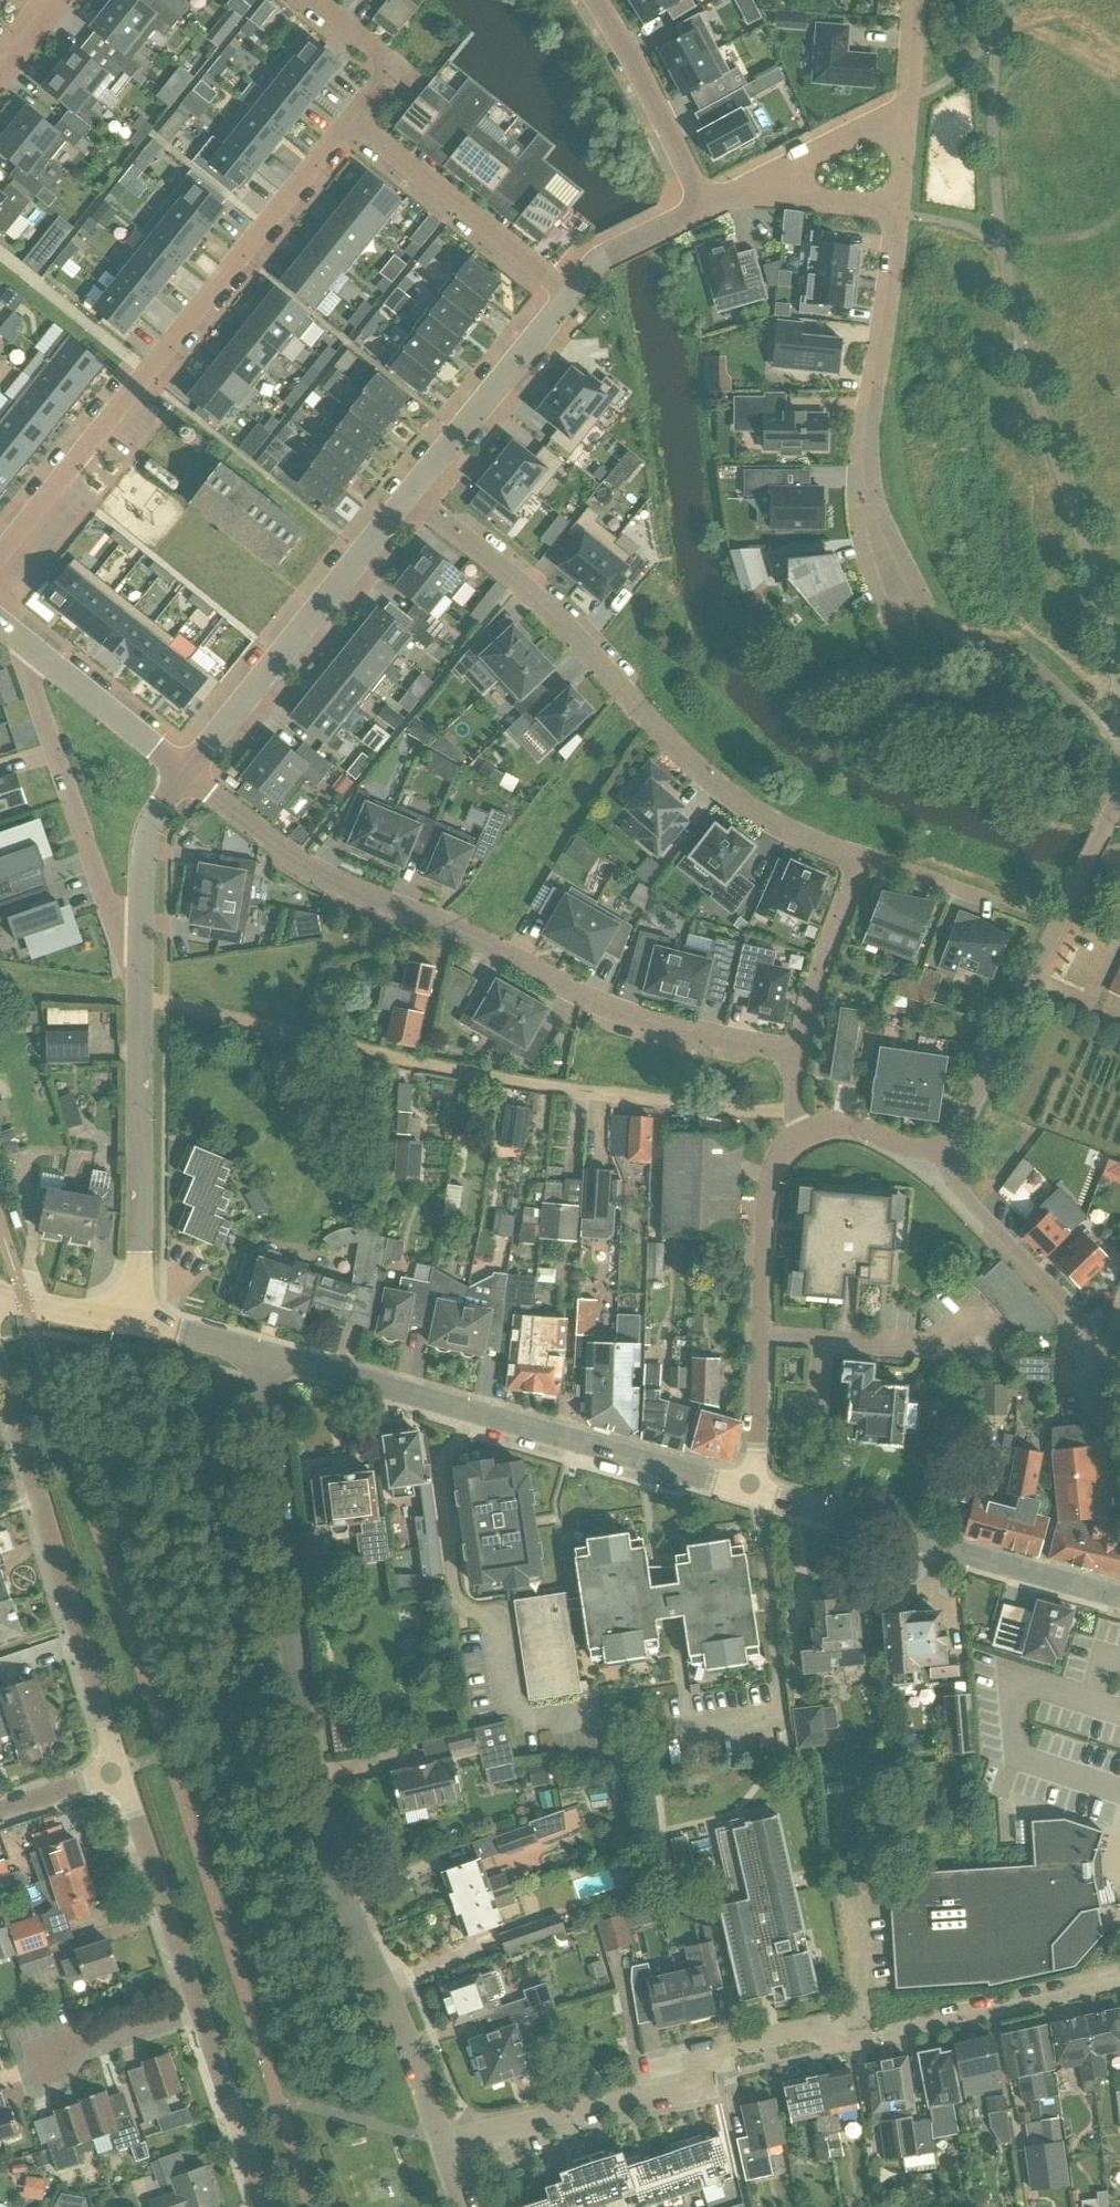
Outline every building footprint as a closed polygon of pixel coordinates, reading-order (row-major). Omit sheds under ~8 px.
[(108,9),(147,40),(156,30),(165,37),(181,18),(159,0),(158,0),(150,10),(138,0),(115,0),(108,9)] [(250,20),(260,28),(276,8),(266,0),(250,20)] [(366,0),(379,10),(371,21),(393,39),(423,2),(420,0),(366,0)] [(643,25),(681,2),(680,0),(632,0),(629,2),(643,25)] [(242,2),(234,12),(242,19),(250,9),(242,2)] [(146,41),(147,40),(108,9),(92,29),(118,50),(110,60),(132,78),(137,72),(141,67),(132,60),(146,41)] [(234,12),(226,22),(234,28),(242,19),(234,12)] [(777,25),(787,26),(787,12),(778,12),(777,25)] [(659,50),(671,73),(718,49),(699,14),(676,26),(682,37),(659,50)] [(240,31),(248,38),(256,28),(248,21),(240,31)] [(813,83),(873,87),(875,56),(846,54),(848,27),(817,25),(813,83)] [(290,56),(326,85),(342,65),(302,32),(286,52),(290,56)] [(237,51),(229,45),(220,55),(229,62),(237,51)] [(76,48),(60,68),(99,101),(108,90),(116,97),(132,78),(110,60),(102,70),(76,48)] [(719,100),(743,87),(747,85),(738,67),(730,72),(718,49),(671,73),(683,97),(710,83),(719,100)] [(276,73),(312,102),(326,85),(290,56),(276,73)] [(221,57),(207,73),(217,82),(231,65),(221,57)] [(90,111),(99,101),(60,68),(44,88),(92,128),(100,119),(90,111)] [(773,86),(785,79),(778,68),(766,75),(773,86)] [(137,72),(132,78),(141,85),(147,79),(137,72)] [(276,73),(261,91),(298,120),(312,102),(276,73)] [(439,146),(483,91),(468,79),(449,103),(427,86),(394,127),(417,145),(425,135),(439,146)] [(201,80),(192,91),(209,104),(217,94),(201,80)] [(170,108),(180,96),(166,85),(156,97),(170,108)] [(704,152),(708,150),(714,160),(738,147),(740,151),(742,150),(741,149),(753,142),(753,143),(755,143),(752,139),(761,134),(747,109),(753,105),(743,87),(719,100),(715,102),(724,119),(699,133),(701,136),(697,138),(697,139),(698,139),(705,151),(704,151),(704,152)] [(210,106),(209,104),(192,91),(181,105),(199,119),(210,106)] [(261,91),(247,108),(284,138),(298,120),(261,91)] [(498,143),(478,126),(497,103),(483,91),(439,146),(452,156),(443,167),(465,184),(498,143)] [(27,108),(11,128),(51,161),(67,141),(74,147),(82,137),(61,120),(53,129),(27,108)] [(270,155),(284,138),(247,108),(233,126),(270,155)] [(166,123),(158,133),(166,140),(174,129),(166,123)] [(233,126),(219,143),(256,173),(270,155),(233,126)] [(16,167),(9,176),(36,198),(45,188),(35,180),(51,161),(11,128),(0,142),(0,155),(16,167)] [(542,160),(543,160),(553,148),(538,135),(518,159),(498,143),(465,184),(486,201),(495,191),(508,201),(542,160)] [(162,147),(153,140),(142,154),(151,161),(162,147)] [(241,190),(256,173),(219,143),(205,161),(241,190)] [(542,160),(508,201),(523,213),(514,224),(539,244),(568,208),(545,189),(558,172),(543,160),(542,160)] [(127,173),(118,183),(126,190),(135,179),(127,173)] [(353,193),(388,221),(403,203),(399,199),(368,175),(353,193)] [(171,195),(211,227),(225,209),(186,177),(171,195)] [(118,183),(110,194),(118,200),(126,190),(118,183)] [(4,234),(30,202),(9,185),(3,193),(0,191),(0,231),(4,234)] [(45,188),(36,198),(46,206),(54,196),(45,188)] [(339,211),(374,239),(388,221),(353,193),(339,211)] [(157,213),(196,245),(211,227),(171,195),(157,213)] [(90,218),(97,224),(106,214),(98,207),(90,218)] [(374,239),(339,211),(325,228),(360,256),(374,239)] [(157,213),(143,231),(182,262),(196,245),(157,213)] [(420,227),(431,236),(440,224),(429,215),(420,227)] [(54,251),(72,228),(58,217),(40,239),(54,251)] [(97,224),(90,218),(81,228),(89,235),(97,224)] [(360,256),(325,228),(310,246),(345,274),(360,256)] [(168,280),(182,262),(143,231),(142,232),(146,235),(132,252),(168,280)] [(807,274),(855,279),(858,247),(835,245),(836,234),(832,233),(832,234),(811,232),(807,274)] [(420,248),(413,242),(405,252),(412,258),(420,248)] [(434,242),(426,252),(434,258),(442,248),(434,242)] [(768,299),(754,249),(734,254),(731,243),(721,246),(720,242),(699,249),(705,270),(708,269),(716,296),(731,291),(736,308),(768,299)] [(71,243),(62,253),(69,259),(78,248),(71,243)] [(310,246),(296,264),(331,292),(332,291),(328,287),(341,272),(345,275),(345,274),(310,246)] [(118,270),(153,298),(168,280),(132,252),(118,270)] [(434,258),(426,252),(417,263),(425,269),(434,258)] [(61,269),(69,259),(62,253),(54,263),(61,269)] [(457,276),(488,302),(502,284),(471,259),(457,276)] [(764,266),(770,287),(777,285),(779,262),(764,266)] [(317,310),(331,292),(296,264),(281,282),(317,310)] [(392,266),(384,276),(385,277),(392,283),(400,273),(392,266)] [(528,267),(522,276),(538,287),(544,279),(528,267)] [(108,291),(139,316),(153,298),(118,270),(122,274),(108,291)] [(852,310),(855,279),(807,274),(804,297),(800,297),(799,313),(828,316),(829,307),(852,310)] [(440,293),(442,294),(475,321),(489,303),(488,302),(457,276),(455,275),(440,293)] [(385,277),(376,288),(383,293),(392,283),(385,277)] [(405,293),(413,283),(405,277),(398,287),(405,293)] [(390,296),(402,305),(409,296),(405,293),(398,287),(390,296)] [(295,337),(299,341),(314,321),(275,290),(260,308),(295,336),(295,337)] [(139,316),(108,291),(93,309),(124,334),(139,316)] [(476,321),(475,321),(442,294),(427,312),(428,313),(462,339),(476,321)] [(365,302),(357,312),(364,318),(372,307),(365,302)] [(790,305),(775,304),(774,316),(789,317),(790,305)] [(295,336),(260,308),(246,326),(277,351),(276,352),(281,355),(281,354),(295,337),(295,336)] [(562,323),(570,331),(583,316),(575,308),(562,323)] [(6,323),(13,328),(21,318),(14,312),(10,318),(6,323)] [(355,328),(364,318),(357,312),(348,322),(355,328)] [(377,312),(369,322),(377,328),(385,318),(377,312)] [(414,330),(415,331),(449,358),(463,340),(462,339),(428,313),(414,330)] [(772,368),(839,375),(843,338),(803,334),(804,322),(777,319),(772,368)] [(360,333),(368,339),(377,328),(369,322),(360,333)] [(6,323),(0,330),(0,335),(11,344),(20,334),(13,328),(6,323)] [(277,351),(246,326),(232,343),(263,368),(264,367),(276,352),(277,351)] [(450,359),(449,358),(415,331),(401,349),(402,350),(435,377),(450,359)] [(50,360),(87,390),(107,365),(65,332),(46,356),(50,360)] [(263,368),(232,343),(218,361),(253,389),(254,388),(268,371),(264,367),(263,368)] [(329,347),(321,357),(328,362),(336,352),(329,347)] [(402,350),(387,368),(422,396),(436,377),(435,377),(402,350)] [(328,362),(321,357),(313,367),(319,373),(328,362)] [(36,377),(73,407),(87,390),(50,360),(36,377)] [(234,404),(242,411),(258,392),(254,388),(253,389),(218,361),(204,378),(235,403),(234,404)] [(571,369),(553,391),(591,421),(607,401),(614,406),(623,394),(603,378),(595,388),(571,369)] [(358,389),(359,390),(360,389),(395,416),(409,398),(373,370),(358,389)] [(328,392),(335,383),(326,376),(319,384),(328,392)] [(17,401),(54,431),(73,407),(36,377),(17,401)] [(189,397),(199,406),(194,412),(204,420),(210,414),(220,422),(234,404),(235,403),(204,378),(189,397)] [(301,382),(293,392),(299,398),(308,387),(301,382)] [(337,401),(347,409),(348,407),(351,411),(382,435),(382,434),(396,417),(395,416),(364,392),(363,391),(360,389),(359,390),(352,400),(343,393),(337,401)] [(553,391),(536,413),(559,432),(551,442),(572,459),(581,448),(574,443),(587,427),(591,421),(553,391)] [(299,398),(293,392),(284,402),(291,408),(299,398)] [(321,399),(313,393),(305,403),(313,409),(321,399)] [(17,401),(13,397),(0,413),(0,426),(35,454),(54,431),(17,401)] [(801,455),(801,450),(826,450),(826,415),(803,415),(803,414),(785,414),(785,415),(766,415),(766,398),(735,398),(735,424),(765,424),(765,450),(781,450),(781,455),(801,455)] [(383,435),(382,434),(382,435),(351,411),(348,407),(347,409),(339,419),(330,412),(324,420),(334,427),(335,426),(369,453),(383,436),(383,435)] [(299,427),(307,417),(299,410),(291,420),(299,427)] [(264,427),(271,433),(280,423),(273,417),(264,427)] [(16,478),(35,454),(0,426),(0,465),(16,478)] [(356,472),(356,471),(370,454),(369,453),(335,426),(334,427),(320,445),(325,449),(326,448),(356,472)] [(271,433),(264,427),(256,438),(263,443),(271,433)] [(285,443),(293,433),(285,427),(277,437),(285,443)] [(512,442),(494,464),(531,494),(548,474),(554,479),(564,467),(544,451),(535,461),(512,442)] [(325,449),(312,465),(312,466),(343,490),(357,472),(356,471),(356,472),(326,448),(325,449)] [(265,452),(256,463),(270,474),(279,464),(265,452)] [(312,466),(312,465),(309,463),(294,482),(329,509),(344,490),(343,490),(312,466)] [(494,464),(476,486),(500,505),(491,515),(512,532),(521,521),(514,516),(527,500),(531,494),(494,464)] [(0,465),(0,498),(16,478),(0,465)] [(593,475),(600,481),(608,471),(601,465),(593,475)] [(192,505),(274,569),(305,530),(222,466),(192,505)] [(618,488),(625,479),(613,470),(606,479),(618,488)] [(787,491),(787,473),(747,473),(747,498),(760,498),(760,492),(773,492),(773,530),(778,530),(778,534),(793,534),(793,530),(824,530),(824,526),(827,526),(827,510),(824,510),(824,491),(787,491)] [(553,523),(563,531),(569,523),(559,515),(553,523)] [(575,545),(556,569),(578,587),(609,550),(588,533),(593,527),(582,517),(565,537),(575,545)] [(120,545),(125,538),(115,530),(109,537),(120,545)] [(125,538),(120,545),(130,554),(136,547),(125,538)] [(758,568),(749,547),(728,548),(736,574),(758,568)] [(427,549),(412,568),(443,593),(443,594),(451,601),(467,580),(427,549)] [(609,550),(578,587),(600,605),(619,582),(629,590),(646,569),(635,560),(630,567),(614,554),(609,550)] [(824,620),(852,595),(841,582),(840,583),(833,558),(826,560),(824,552),(813,554),(813,551),(796,553),(796,554),(769,556),(777,582),(797,576),(801,590),(800,592),(806,599),(805,600),(824,620)] [(148,569),(159,577),(164,570),(154,562),(148,569)] [(445,626),(436,619),(428,613),(443,594),(443,593),(412,568),(411,569),(396,587),(423,609),(413,620),(435,638),(445,626)] [(175,578),(164,570),(159,577),(169,586),(175,578)] [(54,587),(43,600),(64,617),(88,586),(69,571),(55,587),(54,587)] [(88,586),(64,617),(83,631),(108,601),(88,586)] [(198,609),(204,602),(193,593),(188,600),(198,609)] [(108,601),(83,631),(102,646),(126,615),(108,601)] [(208,617),(214,610),(204,602),(198,609),(208,617)] [(418,642),(427,649),(435,638),(413,620),(405,631),(379,610),(364,628),(400,656),(414,638),(418,642)] [(126,615),(102,646),(121,661),(145,630),(126,615)] [(519,627),(516,630),(513,627),(494,645),(485,635),(465,654),(474,664),(478,661),(497,682),(533,648),(525,640),(528,637),(519,627)] [(385,674),(394,681),(401,672),(392,665),(400,656),(364,628),(350,645),(385,674)] [(145,630),(121,661),(141,676),(164,645),(145,630)] [(164,645),(141,676),(159,690),(184,661),(164,645)] [(371,691),(385,674),(350,645),(336,663),(371,691)] [(549,691),(540,681),(553,669),(550,667),(553,664),(543,654),(541,656),(533,648),(497,682),(517,702),(513,706),(522,716),(549,691)] [(184,661),(159,690),(180,706),(191,693),(190,693),(204,676),(184,661)] [(336,663),(322,681),(354,706),(357,709),(371,691),(336,663)] [(17,699),(6,669),(0,671),(0,706),(17,699)] [(322,681),(308,698),(340,724),(341,723),(354,706),(322,681)] [(414,682),(407,691),(419,701),(426,692),(414,682)] [(549,691),(522,716),(549,745),(589,708),(583,702),(585,699),(576,689),(573,691),(571,689),(558,701),(549,691)] [(344,725),(341,723),(340,724),(308,698),(293,716),(337,752),(344,744),(335,736),(344,725)] [(415,730),(405,747),(425,759),(435,742),(415,730)] [(373,734),(365,745),(377,754),(385,744),(373,734)] [(438,748),(455,764),(467,751),(450,735),(438,748)] [(311,748),(301,760),(275,739),(260,758),(299,790),(307,780),(317,787),(333,766),(311,748)] [(284,809),(299,790),(260,758),(244,777),(266,795),(264,797),(270,802),(272,800),(284,809)] [(660,789),(668,780),(650,764),(628,790),(637,798),(628,808),(649,826),(639,838),(657,853),(685,822),(675,814),(681,807),(670,798),(671,796),(670,796),(669,797),(664,793),(665,791),(664,790),(663,792),(660,789)] [(26,803),(17,774),(0,779),(0,811),(26,803)] [(369,799),(371,794),(359,789),(348,815),(360,820),(350,844),(353,845),(352,849),(365,854),(366,851),(376,855),(394,810),(369,799)] [(500,789),(493,809),(527,821),(535,801),(500,789)] [(397,805),(396,807),(394,810),(376,855),(387,859),(385,863),(398,868),(400,865),(403,866),(413,842),(425,847),(436,821),(397,805)] [(455,888),(476,838),(436,821),(425,847),(437,852),(427,876),(430,878),(429,881),(442,887),(443,883),(455,888)] [(37,824),(0,836),(0,850),(1,854),(0,855),(0,894),(42,879),(38,866),(44,865),(39,852),(45,850),(37,824)] [(730,829),(726,835),(715,827),(691,857),(715,876),(707,887),(715,893),(712,897),(732,912),(752,885),(739,875),(736,880),(731,876),(752,846),(749,843),(751,840),(736,828),(733,832),(730,829)] [(484,860),(497,843),(479,836),(471,854),(484,860)] [(249,903),(257,862),(229,857),(227,870),(201,866),(201,869),(197,868),(195,882),(198,883),(197,894),(249,903)] [(817,873),(819,869),(802,862),(800,866),(791,862),(783,882),(770,876),(756,911),(774,919),(778,909),(806,922),(813,907),(815,908),(822,892),(820,891),(826,877),(817,873)] [(44,885),(0,899),(0,914),(6,912),(13,933),(25,929),(31,946),(71,933),(64,908),(58,910),(54,897),(49,899),(44,885)] [(592,910),(554,888),(539,913),(552,920),(544,934),(546,935),(544,939),(559,948),(561,944),(570,949),(592,910)] [(881,892),(866,932),(884,939),(903,946),(899,957),(914,962),(929,921),(933,911),(899,898),(881,892)] [(242,944),(249,903),(197,894),(195,905),(191,904),(189,918),(192,919),(192,922),(217,927),(215,940),(242,944)] [(592,910),(570,949),(578,954),(576,957),(591,966),(593,962),(595,964),(603,950),(620,960),(632,926),(595,905),(592,910)] [(310,913),(306,936),(322,933),(325,916),(310,913)] [(975,973),(992,980),(1009,936),(980,919),(972,919),(969,929),(964,928),(962,933),(952,929),(938,967),(956,974),(962,957),(979,963),(975,973)] [(683,954),(667,950),(670,939),(640,931),(632,962),(651,967),(644,991),(648,992),(647,996),(662,1000),(663,996),(672,998),(683,954)] [(683,954),(672,998),(681,1001),(680,1005),(695,1009),(696,1005),(700,1006),(706,981),(725,986),(737,942),(716,937),(712,952),(685,945),(683,954)] [(760,1013),(759,1017),(781,1021),(785,1000),(782,999),(788,972),(772,969),(776,952),(743,944),(733,989),(754,993),(750,1011),(760,1013)] [(390,1007),(395,1008),(388,1041),(416,1047),(427,995),(429,995),(435,968),(408,962),(402,989),(394,987),(390,1007)] [(1109,991),(1119,996),(1119,968),(1109,991)] [(496,1043),(499,1038),(498,1038),(522,995),(512,990),(514,987),(502,980),(500,983),(497,981),(484,1004),(473,997),(459,1022),(496,1043)] [(900,995),(856,990),(854,1004),(916,1012),(917,1005),(942,1008),(945,988),(901,983),(900,995)] [(498,1038),(499,1038),(513,1046),(510,1051),(532,1063),(546,1039),(534,1032),(547,1010),(544,1008),(546,1005),(534,998),(532,1001),(522,995),(498,1038)] [(716,1003),(716,1022),(729,1022),(729,1003),(716,1003)] [(840,1009),(836,1038),(854,1040),(858,1011),(840,1009)] [(16,1034),(40,1032),(38,1010),(14,1013),(16,1034)] [(111,1047),(122,1046),(120,1019),(110,1020),(111,1047)] [(46,1025),(47,1063),(90,1062),(89,1024),(46,1025)] [(872,1093),(869,1112),(938,1122),(947,1057),(946,1056),(917,1052),(879,1047),(875,1077),(874,1077),(871,1093),(872,1093)] [(525,1150),(531,1108),(505,1104),(499,1146),(525,1150)] [(411,1134),(412,1112),(399,1111),(398,1133),(411,1134)] [(630,1117),(612,1116),(610,1153),(612,1156),(628,1157),(628,1161),(650,1162),(652,1118),(630,1117)] [(94,1136),(95,1118),(74,1117),(74,1135),(94,1136)] [(737,1238),(741,1136),(666,1133),(662,1236),(737,1238)] [(421,1180),(423,1141),(397,1139),(394,1178),(421,1180)] [(187,1174),(222,1187),(233,1162),(188,1143),(176,1170),(187,1174)] [(609,1220),(611,1170),(583,1168),(582,1180),(580,1206),(581,1206),(580,1218),(609,1220)] [(67,1235),(75,1194),(62,1191),(65,1176),(43,1172),(40,1187),(38,1187),(36,1199),(46,1201),(40,1230),(45,1231),(44,1237),(61,1240),(62,1234),(67,1235)] [(232,1192),(222,1187),(187,1174),(176,1200),(186,1204),(222,1217),(232,1192)] [(1013,1193),(1020,1183),(1010,1176),(1003,1186),(1013,1193)] [(580,1206),(582,1180),(565,1178),(565,1183),(545,1182),(544,1203),(542,1203),(539,1238),(577,1242),(580,1206)] [(75,1194),(67,1235),(94,1240),(101,1201),(107,1202),(110,1189),(90,1185),(87,1196),(75,1194)] [(458,1187),(456,1204),(473,1205),(474,1188),(458,1187)] [(1044,1258),(1068,1233),(1055,1220),(1073,1203),(1058,1188),(1039,1206),(1047,1215),(1024,1238),(1044,1258)] [(844,1300),(846,1276),(891,1280),(898,1198),(806,1190),(796,1295),(844,1300)] [(232,1221),(222,1217),(186,1204),(176,1230),(221,1248),(232,1221)] [(246,1254),(231,1307),(244,1310),(243,1312),(265,1319),(263,1324),(278,1328),(280,1323),(303,1330),(309,1308),(330,1314),(337,1316),(342,1301),(350,1303),(346,1319),(369,1326),(372,1310),(374,1310),(385,1256),(388,1238),(378,1236),(379,1231),(363,1228),(358,1227),(350,1227),(343,1229),(337,1230),(330,1234),(323,1239),(333,1251),(338,1247),(344,1245),(352,1243),(358,1243),(351,1284),(320,1275),(283,1264),(283,1263),(285,1259),(279,1252),(271,1250),(263,1252),(261,1258),(259,1257),(259,1258),(246,1254)] [(1101,1242),(1090,1232),(1086,1236),(1083,1232),(1068,1246),(1072,1249),(1057,1264),(1079,1287),(1109,1259),(1096,1246),(1101,1242)] [(662,1279),(664,1243),(648,1243),(647,1278),(662,1279)] [(1054,1316),(1001,1260),(984,1276),(982,1274),(973,1282),(1022,1334),(1053,1335),(1054,1316)] [(468,1287),(468,1286),(432,1266),(429,1282),(423,1310),(437,1312),(431,1343),(432,1344),(438,1349),(440,1351),(443,1351),(445,1352),(447,1351),(449,1350),(453,1348),(456,1348),(468,1287)] [(503,1318),(509,1274),(493,1272),(493,1275),(469,1287),(468,1286),(468,1287),(456,1348),(458,1349),(462,1354),(465,1356),(467,1357),(469,1357),(472,1357),(473,1356),(478,1353),(482,1354),(488,1323),(501,1325),(503,1318)] [(527,1391),(534,1317),(537,1277),(509,1274),(503,1318),(501,1325),(500,1341),(499,1352),(511,1353),(507,1389),(527,1391)] [(423,1310),(429,1282),(402,1277),(398,1292),(386,1290),(378,1333),(380,1333),(385,1338),(387,1340),(389,1341),(391,1341),(393,1341),(395,1341),(401,1337),(404,1338),(410,1307),(423,1310)] [(618,1345),(616,1344),(594,1344),(597,1300),(577,1299),(574,1367),(588,1367),(586,1417),(590,1424),(612,1430),(618,1345)] [(618,1345),(612,1430),(629,1435),(637,1430),(638,1387),(631,1387),(631,1366),(639,1366),(639,1345),(640,1316),(617,1315),(616,1344),(618,1345)] [(703,1334),(704,1317),(694,1316),(693,1333),(691,1400),(700,1402),(698,1409),(697,1408),(690,1434),(696,1435),(692,1450),(695,1451),(696,1454),(703,1457),(706,1454),(734,1461),(739,1442),(736,1441),(741,1423),(739,1422),(744,1406),(732,1403),(727,1406),(724,1418),(718,1416),(720,1408),(717,1406),(719,1407),(721,1358),(705,1358),(705,1334),(703,1334)] [(534,1317),(527,1391),(541,1392),(541,1397),(557,1399),(558,1394),(559,1394),(563,1358),(567,1320),(534,1317)] [(1052,1386),(1052,1375),(1053,1358),(1019,1357),(1018,1384),(1026,1384),(1028,1380),(1052,1386)] [(912,1432),(916,1428),(919,1405),(915,1400),(906,1399),(907,1397),(906,1397),(907,1386),(884,1384),(885,1381),(873,1380),(874,1364),(844,1361),(842,1381),(843,1381),(842,1399),(848,1400),(846,1422),(849,1422),(847,1439),(856,1440),(856,1441),(877,1443),(877,1445),(879,1445),(884,1451),(893,1452),(898,1446),(901,1447),(903,1433),(904,1433),(904,1431),(912,1432)] [(666,1439),(668,1401),(660,1399),(662,1364),(644,1363),(644,1389),(644,1394),(641,1439),(659,1444),(660,1439),(666,1439)] [(686,1388),(687,1367),(670,1367),(669,1387),(686,1388)] [(1011,1383),(984,1381),(982,1414),(1009,1415),(1011,1383)] [(683,1451),(690,1407),(668,1401),(666,1439),(660,1439),(659,1444),(683,1451)] [(1090,1424),(1052,1427),(1051,1450),(1058,1518),(1056,1527),(1048,1559),(1119,1577),(1119,1544),(1119,1541),(1119,1521),(1115,1520),(1106,1437),(1091,1438),(1090,1424)] [(386,1436),(384,1437),(391,1486),(392,1486),(393,1498),(415,1496),(414,1483),(419,1482),(421,1500),(422,1509),(416,1510),(412,1510),(422,1579),(425,1578),(443,1576),(429,1467),(429,1464),(423,1465),(418,1432),(404,1434),(400,1428),(389,1430),(386,1436)] [(999,1462),(1012,1465),(1015,1447),(1002,1445),(999,1462)] [(1047,1518),(1051,1504),(1045,1492),(1036,1489),(1043,1452),(1015,1447),(1012,1465),(1006,1493),(1012,1495),(1009,1507),(1011,1508),(1001,1545),(1037,1555),(1048,1518),(1047,1518)] [(457,1491),(455,1491),(457,1503),(457,1505),(461,1505),(463,1519),(469,1518),(470,1528),(465,1529),(467,1543),(463,1544),(465,1559),(469,1559),(473,1582),(505,1577),(507,1587),(527,1584),(526,1574),(541,1572),(539,1558),(543,1557),(541,1542),(536,1542),(534,1528),(531,1529),(530,1518),(533,1518),(533,1517),(531,1504),(535,1503),(533,1489),(525,1490),(521,1467),(521,1462),(500,1465),(500,1467),(492,1468),(492,1467),(491,1460),(470,1464),(471,1467),(469,1467),(460,1468),(463,1490),(457,1491)] [(971,1504),(979,1471),(961,1466),(953,1499),(971,1504)] [(393,1559),(385,1510),(383,1511),(384,1517),(378,1517),(373,1471),(342,1475),(338,1472),(315,1474),(313,1479),(311,1479),(316,1526),(328,1525),(328,1526),(330,1525),(331,1530),(336,1534),(346,1533),(349,1528),(349,1523),(361,1522),(362,1533),(357,1534),(359,1555),(360,1563),(393,1559)] [(1011,1508),(1009,1507),(975,1498),(965,1536),(1001,1545),(1011,1508)] [(14,1549),(7,1530),(0,1532),(0,1553),(14,1549)] [(574,1556),(580,1597),(565,1599),(565,1596),(512,1603),(526,1703),(579,1696),(567,1610),(582,1608),(588,1649),(602,1647),(604,1663),(647,1656),(645,1640),(659,1638),(656,1620),(683,1616),(688,1656),(702,1654),(705,1670),(748,1663),(745,1647),(759,1645),(745,1552),(731,1554),(729,1539),(686,1545),(688,1561),(675,1563),(675,1566),(648,1566),(645,1546),(631,1548),(629,1532),(586,1538),(588,1554),(574,1556)] [(0,1570),(0,1602),(10,1598),(0,1570)] [(22,1632),(10,1598),(0,1602),(0,1640),(22,1632)] [(834,1605),(834,1601),(814,1603),(817,1628),(811,1629),(814,1649),(800,1650),(803,1674),(832,1671),(831,1658),(837,1658),(838,1668),(865,1664),(864,1646),(862,1646),(857,1602),(834,1605)] [(1060,1656),(1072,1611),(1038,1601),(1023,1655),(1052,1663),(1055,1655),(1060,1656)] [(909,1615),(908,1610),(902,1605),(892,1606),(888,1612),(888,1617),(886,1617),(890,1668),(891,1668),(892,1686),(915,1683),(914,1666),(915,1666),(914,1661),(920,1661),(921,1675),(930,1674),(930,1678),(958,1676),(956,1653),(942,1654),(939,1613),(909,1615)] [(45,1709),(35,1679),(0,1690),(6,1707),(0,1709),(0,1723),(45,1709)] [(970,1691),(948,1693),(952,1751),(974,1750),(970,1691)] [(823,1707),(823,1705),(793,1708),(797,1748),(827,1745),(825,1729),(838,1727),(835,1706),(823,1707)] [(0,1723),(0,1738),(15,1734),(20,1750),(17,1751),(21,1764),(41,1757),(37,1744),(55,1739),(45,1709),(0,1723)] [(360,1748),(355,1709),(330,1712),(335,1752),(360,1748)] [(389,1711),(386,1715),(388,1723),(391,1726),(400,1724),(403,1720),(401,1712),(397,1710),(389,1711)] [(486,1769),(514,1763),(513,1762),(515,1761),(505,1721),(474,1728),(474,1727),(446,1734),(450,1753),(478,1746),(483,1769),(485,1768),(486,1769)] [(400,1812),(462,1798),(453,1757),(391,1772),(400,1812)] [(514,1763),(486,1769),(489,1785),(517,1779),(514,1763)] [(537,1839),(567,1829),(565,1809),(529,1821),(529,1824),(501,1834),(494,1837),(492,1834),(471,1841),(478,1859),(442,1872),(453,1904),(509,1884),(505,1872),(487,1879),(481,1860),(500,1853),(501,1856),(538,1842),(537,1839)] [(804,1930),(778,1814),(745,1822),(746,1825),(734,1828),(733,1824),(715,1828),(732,1901),(719,1904),(728,1945),(731,1944),(734,1959),(732,1960),(741,2000),(772,1993),(774,2000),(818,1990),(809,1950),(799,1952),(794,1932),(804,1930)] [(1094,1878),(1093,1861),(1103,1831),(1063,1818),(1031,1820),(1034,1864),(975,1868),(937,1871),(924,1872),(891,1909),(896,1988),(988,1982),(988,1985),(1074,1966),(1103,1933),(1097,1908),(1101,1907),(1094,1878)] [(39,1881),(85,1866),(76,1837),(66,1841),(61,1825),(32,1834),(37,1850),(30,1852),(39,1881)] [(695,1870),(687,1836),(672,1839),(680,1873),(695,1870)] [(16,1889),(6,1858),(0,1860),(0,1895),(16,1889)] [(39,1881),(34,1882),(54,1906),(46,1913),(42,1915),(46,1929),(91,1914),(85,1898),(95,1895),(85,1866),(39,1881)] [(646,1882),(630,1886),(635,1905),(651,1901),(646,1882)] [(509,1884),(453,1904),(464,1935),(502,1922),(498,1909),(516,1903),(509,1884)] [(505,1952),(566,1931),(559,1912),(499,1933),(505,1952)] [(606,1951),(633,1943),(624,1913),(597,1921),(606,1951)] [(19,1955),(49,1946),(38,1914),(9,1924),(19,1955)] [(21,1971),(15,1955),(16,1955),(7,1926),(0,1928),(0,1977),(21,1971)] [(85,1978),(118,1968),(109,1940),(76,1950),(78,1956),(62,1961),(69,1983),(85,1978)] [(690,1969),(676,1972),(687,2020),(715,2014),(710,1989),(723,1986),(718,1962),(713,1940),(685,1946),(690,1969)] [(23,1974),(55,1964),(49,1946),(19,1955),(17,1956),(23,1974)] [(649,1988),(658,2027),(687,2020),(676,1972),(649,1978),(646,1963),(632,1966),(630,1982),(632,1992),(649,1988)] [(480,1973),(441,1986),(454,2024),(478,2016),(482,2031),(555,2005),(547,1981),(523,1989),(525,1997),(501,2005),(499,1997),(503,1996),(506,1991),(499,1973),(494,1970),(480,1975),(480,1973)] [(1104,2053),(1119,2049),(1119,2007),(1085,2015),(1091,2056),(1095,2073),(1095,2078),(1107,2075),(1104,2053)] [(1095,2073),(1091,2056),(1085,2015),(1050,2023),(1056,2063),(1078,2058),(1081,2081),(1082,2081),(1084,2092),(1095,2090),(1095,2078),(1095,2073)] [(515,2024),(470,2040),(486,2085),(530,2069),(515,2024)] [(1046,2096),(1042,2071),(1054,2069),(1045,2025),(1001,2033),(1009,2077),(1018,2076),(1022,2102),(1046,2096)] [(965,2096),(1002,2088),(998,2069),(999,2068),(992,2036),(955,2044),(961,2076),(965,2096)] [(946,2119),(956,2117),(953,2106),(953,2102),(961,2100),(949,2046),(919,2052),(933,2122),(946,2119)] [(145,2122),(171,2113),(165,2095),(182,2090),(169,2053),(143,2062),(144,2065),(128,2070),(145,2122)] [(913,2121),(910,2106),(914,2105),(906,2056),(883,2060),(890,2101),(893,2101),(898,2135),(881,2138),(885,2159),(904,2156),(906,2172),(935,2168),(933,2152),(930,2119),(913,2121)] [(893,2101),(890,2101),(883,2060),(866,2063),(874,2112),(877,2111),(881,2138),(898,2135),(893,2101)] [(835,2115),(834,2112),(857,2107),(849,2068),(817,2075),(831,2143),(833,2156),(844,2154),(840,2139),(838,2132),(842,2131),(839,2115),(835,2115)] [(833,2156),(831,2143),(817,2075),(784,2082),(792,2121),(815,2116),(816,2119),(813,2120),(816,2136),(817,2136),(818,2144),(821,2144),(824,2158),(833,2156)] [(80,2099),(93,2138),(108,2133),(114,2151),(131,2145),(141,2142),(124,2091),(108,2096),(106,2090),(80,2099)] [(2,2092),(0,2093),(0,2140),(20,2134),(11,2107),(7,2108),(2,2092)] [(989,2115),(1006,2112),(1003,2094),(986,2097),(989,2115)] [(91,2139),(93,2138),(80,2099),(79,2099),(80,2102),(55,2110),(60,2128),(56,2130),(59,2138),(47,2142),(57,2170),(83,2161),(79,2149),(93,2144),(91,2139)] [(746,2180),(773,2174),(767,2146),(782,2143),(773,2099),(743,2105),(749,2135),(736,2138),(746,2180)] [(1031,2189),(1068,2184),(1062,2141),(1059,2117),(1040,2119),(1043,2144),(1025,2147),(1031,2189)] [(718,2131),(626,2162),(621,2147),(558,2168),(559,2170),(551,2173),(546,2182),(547,2185),(545,2186),(549,2197),(518,2206),(592,2206),(635,2193),(639,2206),(642,2206),(733,2177),(718,2131)] [(141,2142),(131,2145),(136,2160),(149,2156),(145,2141),(141,2142)] [(181,2150),(158,2158),(168,2185),(173,2183),(175,2190),(150,2199),(152,2206),(205,2206),(219,2202),(206,2165),(188,2171),(181,2150)] [(45,2153),(35,2156),(39,2167),(49,2164),(45,2153)] [(27,2173),(24,2192),(44,2195),(46,2176),(27,2173)]
